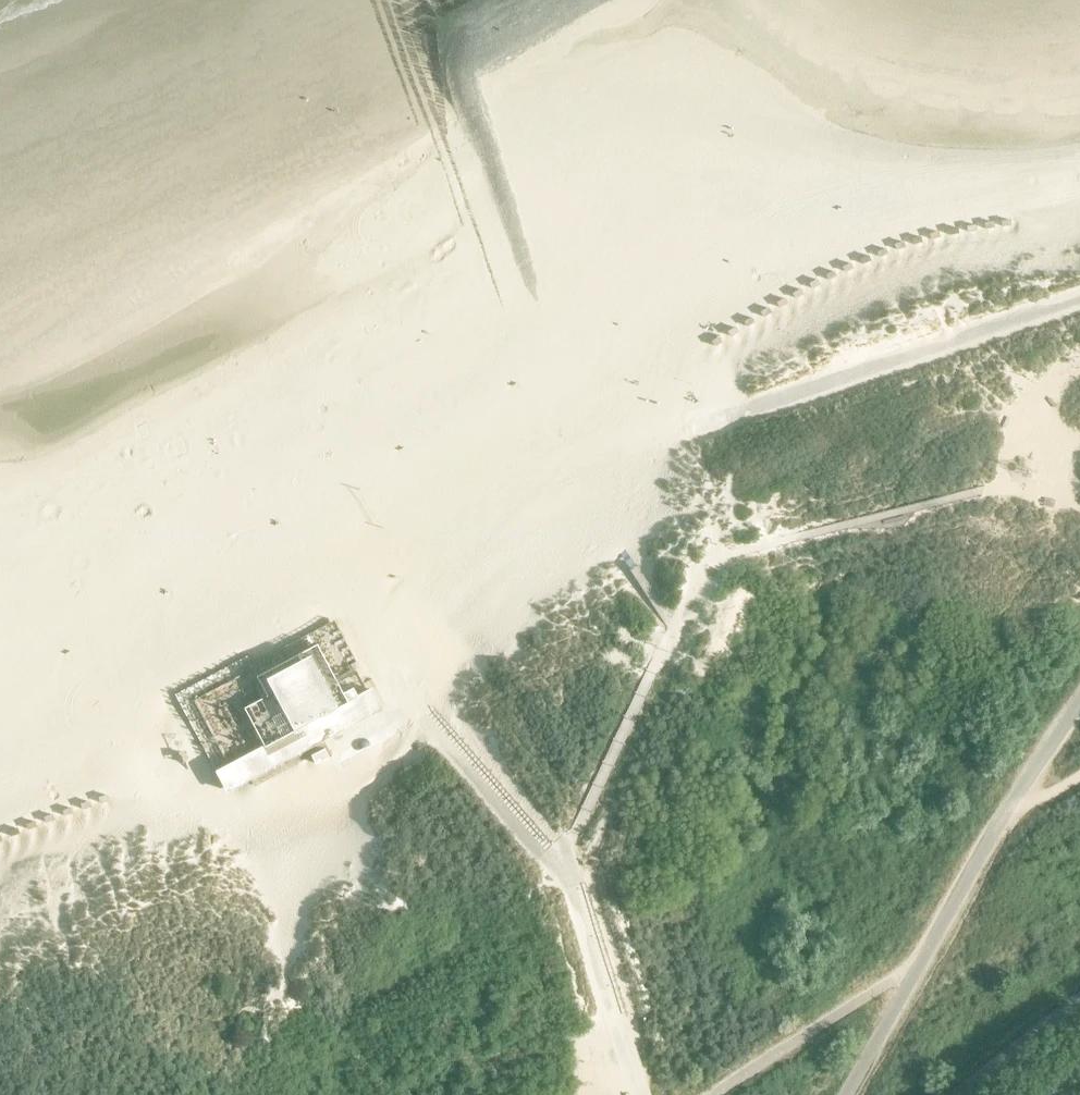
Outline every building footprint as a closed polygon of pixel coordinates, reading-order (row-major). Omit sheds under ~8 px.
[(263,747),(216,772),(226,792),(380,710),(370,690),(357,697),(352,688),(342,694),(316,645),(255,677),(266,696),(243,709),(263,747)] [(324,750),(310,757),(315,765),(328,758),(324,750)]
